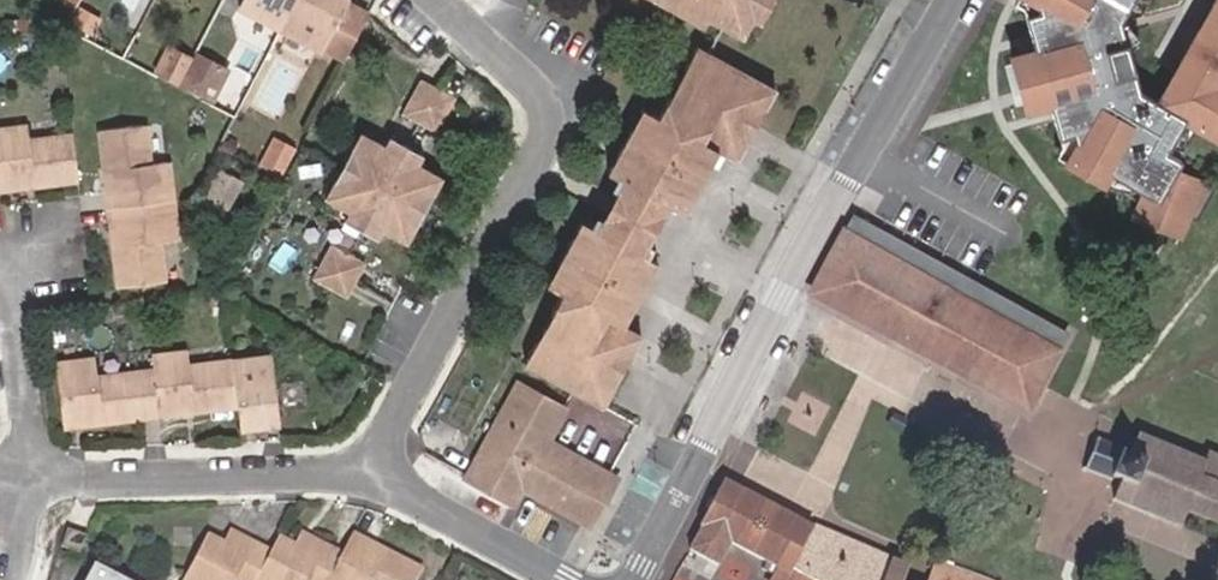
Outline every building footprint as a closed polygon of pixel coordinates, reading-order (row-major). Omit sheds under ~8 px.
[(241,1),(280,22),(322,45),(346,0),(242,0),(241,1)] [(355,0),(346,0),(322,45),(342,56),(368,7),(355,0)] [(701,38),(705,30),(735,45),(745,27),(754,10),(763,15),(771,0),(627,0),(701,38)] [(1068,159),(1105,180),(1110,170),(1150,192),(1139,211),(1164,225),(1165,223),(1162,221),(1164,218),(1185,226),(1203,180),(1176,169),(1183,157),(1168,149),(1187,116),(1160,101),(1139,89),(1120,20),(1132,0),(1038,0),(1026,21),(1034,49),(1014,55),(1026,98),(1029,109),(1052,102),(1068,159)] [(1160,101),(1187,116),(1213,132),(1217,123),(1217,0),(1160,101)] [(754,10),(745,27),(755,32),(763,15),(754,10)] [(1137,75),(1156,69),(1148,41),(1128,47),(1137,75)] [(152,70),(173,81),(185,60),(164,48),(152,70)] [(191,49),(173,81),(205,98),(216,79),(205,73),(211,60),(191,49)] [(688,53),(677,74),(684,78),(677,91),(671,103),(663,99),(651,122),(711,153),(730,163),(741,142),(731,137),(740,122),(750,126),(766,96),(688,53)] [(440,83),(423,74),(405,108),(422,118),(440,127),(458,94),(440,83)] [(670,86),(677,91),(684,78),(677,74),(670,86)] [(671,103),(677,91),(670,86),(663,99),(671,103)] [(635,113),(623,134),(632,138),(643,117),(635,113)] [(711,153),(651,122),(643,117),(632,138),(623,134),(607,164),(627,174),(684,205),(711,153)] [(731,137),(741,142),(750,126),(740,122),(731,137)] [(145,125),(102,129),(124,285),(164,281),(158,241),(176,239),(171,199),(165,160),(150,162),(145,125)] [(78,179),(73,136),(30,140),(28,127),(0,130),(0,188),(78,179)] [(389,139),(365,128),(347,162),(329,194),(353,207),(347,217),(365,226),(381,235),(388,224),(411,236),(429,204),(447,171),(422,158),(427,149),(410,140),(394,131),(389,139)] [(259,156),(275,165),(289,138),(273,129),(259,156)] [(235,206),(249,176),(222,164),(208,194),(235,206)] [(627,174),(607,164),(601,176),(626,190),(619,205),(645,219),(653,205),(678,218),(684,205),(627,174)] [(923,350),(964,274),(857,216),(813,291),(893,334),(923,350)] [(575,224),(553,266),(561,270),(559,272),(549,292),(557,296),(546,318),(553,322),(547,334),(540,347),(532,344),(521,364),(587,399),(598,405),(601,406),(620,371),(607,365),(614,353),(626,359),(637,339),(617,330),(652,265),(627,252),(636,236),(608,223),(601,237),(575,224)] [(351,251),(334,243),(313,279),(347,298),(357,281),(369,261),(351,251)] [(561,270),(553,266),(541,288),(549,292),(559,272),(561,270)] [(923,350),(1029,405),(1068,331),(964,274),(923,350)] [(540,329),(547,334),(553,322),(546,318),(540,329)] [(540,347),(547,334),(540,329),(532,344),(540,347)] [(607,365),(620,371),(626,359),(614,353),(607,365)] [(60,371),(67,430),(145,419),(240,405),(243,428),(283,422),(273,356),(234,362),(189,368),(187,354),(153,360),(155,373),(139,376),(99,380),(96,366),(60,371)] [(515,390),(468,480),(510,502),(519,487),(582,520),(606,478),(541,443),(558,412),(515,390)] [(1099,438),(1088,466),(1118,479),(1112,495),(1183,525),(1188,513),(1217,525),(1217,458),(1210,455),(1207,461),(1138,432),(1131,450),(1099,438)] [(724,477),(689,548),(719,564),(731,544),(777,572),(793,579),(906,579),(902,579),(906,567),(855,546),(800,517),(724,477)] [(92,528),(70,521),(63,542),(85,549),(92,528)] [(227,548),(209,539),(185,579),(422,579),(426,573),(358,536),(349,553),(331,544),(325,554),(313,548),(305,543),(286,533),(272,558),(254,549),(249,560),(235,552),(227,548)] [(311,533),(305,543),(313,548),(325,554),(331,544),(311,533)] [(233,537),(227,548),(235,552),(249,560),(254,549),(233,537)] [(931,554),(921,579),(990,579),(931,554)] [(93,564),(85,579),(124,579),(93,564)] [(777,572),(772,579),(793,579),(777,572)]
